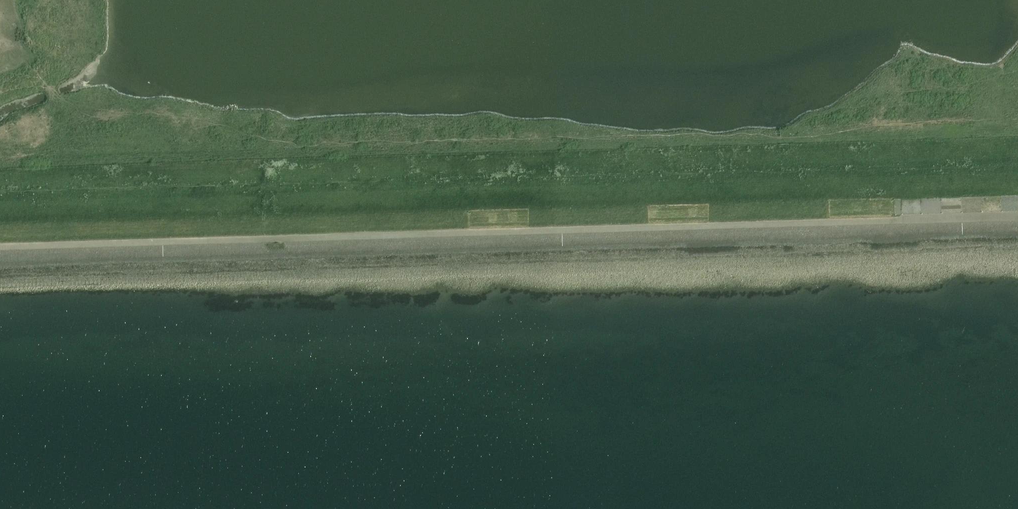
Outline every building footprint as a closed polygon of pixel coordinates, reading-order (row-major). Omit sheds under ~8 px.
[(898,195),(898,207),(914,206),(914,195),(898,195)]
